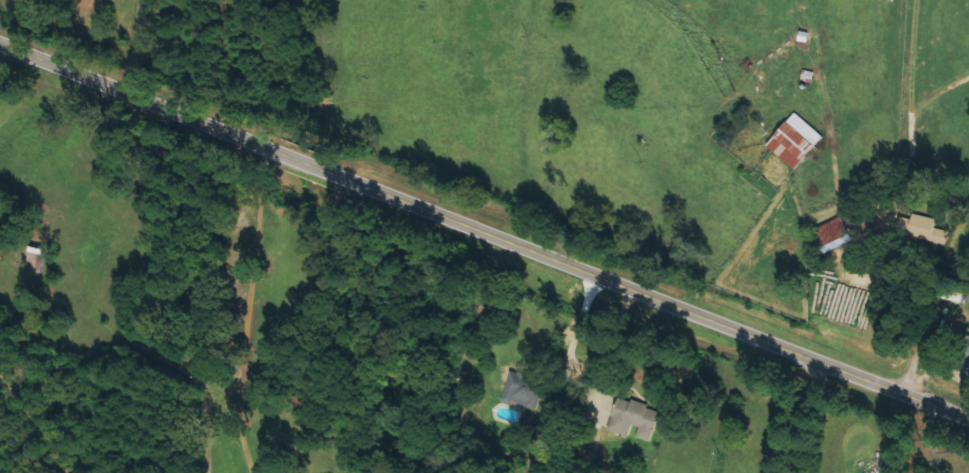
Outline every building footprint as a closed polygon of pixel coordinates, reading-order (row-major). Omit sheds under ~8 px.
[(792,170),(821,136),(793,112),(764,146),(792,170)] [(934,220),(910,214),(908,220),(897,217),(893,234),(945,245),(948,232),(932,229),(934,220)] [(819,248),(847,236),(839,218),(811,229),(819,248)] [(959,337),(960,349),(968,349),(968,355),(968,337),(959,337)] [(535,408),(538,392),(528,390),(531,377),(507,372),(501,401),(535,408)] [(606,430),(627,436),(630,426),(637,428),(634,438),(649,443),(659,411),(616,398),(606,430)]
